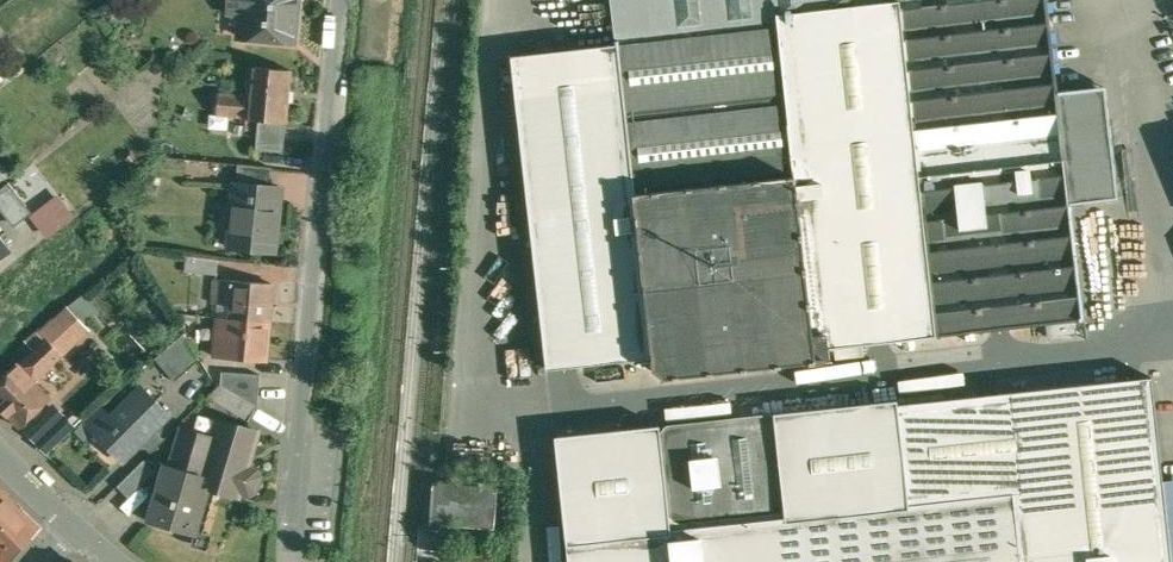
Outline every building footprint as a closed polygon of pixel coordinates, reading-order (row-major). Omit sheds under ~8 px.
[(232,12),(243,13),(241,35),(295,40),(299,0),(233,0),(232,12)] [(618,40),(772,22),(771,14),(895,0),(613,0),(618,40)] [(771,14),(772,22),(618,40),(618,44),(653,356),(655,367),(666,376),(674,375),(675,376),(827,359),(825,348),(1085,319),(1072,203),(1059,90),(1048,0),(895,0),(771,14)] [(618,44),(513,56),(548,368),(653,356),(618,44)] [(0,55),(0,84),(14,74),(1,55),(0,55)] [(293,69),(253,65),(250,96),(221,93),(219,114),(247,116),(247,118),(260,119),(288,122),(293,69)] [(1098,87),(1059,90),(1072,203),(1120,197),(1111,118),(1102,119),(1098,87)] [(288,122),(260,119),(257,148),(285,151),(288,122)] [(273,166),(241,163),(238,183),(271,187),(271,185),(273,166)] [(10,182),(0,190),(0,207),(18,230),(36,215),(10,182)] [(271,187),(238,183),(230,247),(276,252),(283,186),(271,185),(271,187)] [(13,251),(0,233),(0,259),(13,251)] [(219,260),(187,257),(186,272),(218,276),(219,260)] [(234,281),(214,279),(212,302),(232,304),(234,281)] [(273,284),(234,281),(232,304),(231,318),(270,321),(273,284)] [(231,318),(219,317),(216,355),(267,359),(270,321),(231,318)] [(185,333),(158,357),(176,378),(200,357),(185,333)] [(47,337),(20,362),(36,380),(63,354),(58,348),(47,337)] [(69,337),(58,348),(63,354),(75,343),(69,337)] [(0,379),(0,407),(11,417),(12,416),(21,426),(52,396),(36,380),(20,362),(18,361),(0,379)] [(262,373),(223,370),(222,383),(259,405),(262,373)] [(899,403),(910,503),(1014,492),(1022,561),(1172,561),(1153,376),(899,403)] [(259,405),(222,383),(210,396),(251,420),(259,405)] [(144,386),(124,405),(122,403),(110,415),(94,431),(123,460),(171,412),(144,386)] [(1014,492),(910,503),(899,403),(899,399),(775,412),(771,412),(771,413),(747,415),(743,415),(743,416),(720,418),(716,418),(716,419),(693,421),(692,421),(688,421),(688,422),(671,424),(666,426),(663,429),(664,430),(662,434),(661,424),(557,435),(570,561),(1022,561),(1014,492)] [(101,404),(84,420),(94,431),(110,415),(101,404)] [(259,431),(221,419),(206,407),(185,427),(184,426),(173,464),(204,474),(201,484),(210,486),(210,487),(240,496),(259,431)] [(55,452),(78,423),(64,412),(41,441),(55,452)] [(146,458),(119,486),(130,497),(157,470),(146,458)] [(173,464),(167,463),(151,520),(196,534),(210,487),(210,486),(201,484),(204,474),(173,464)] [(497,486),(434,481),(430,528),(458,530),(458,524),(494,527),(497,486)] [(8,561),(9,561),(38,527),(0,490),(0,554),(8,561)] [(0,554),(0,561),(8,561),(0,554)]
